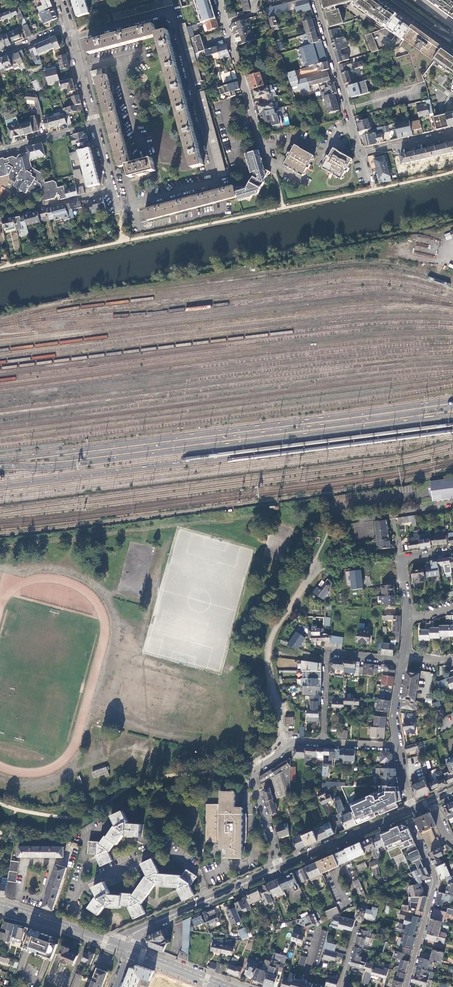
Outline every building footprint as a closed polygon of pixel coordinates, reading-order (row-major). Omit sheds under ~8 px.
[(50,0),(43,0),(46,10),(52,7),(50,0)] [(90,14),(86,0),(73,0),(78,17),(90,14),(89,14),(90,14)] [(114,21),(173,5),(172,0),(159,0),(155,1),(156,2),(113,14),(114,21)] [(202,23),(203,23),(216,19),(211,0),(195,0),(202,23)] [(243,11),(250,10),(247,0),(240,0),(243,11)] [(266,9),(267,11),(273,31),(279,29),(275,17),(275,15),(296,9),(297,14),(311,10),(311,7),(308,0),(299,0),(266,9)] [(323,6),(325,5),(326,9),(325,10),(328,20),(330,19),(332,27),(330,27),(344,23),(339,9),(336,10),(335,5),(341,4),(341,5),(351,2),(352,0),(322,0),(323,6)] [(357,2),(355,5),(361,9),(362,8),(365,10),(364,11),(368,14),(369,13),(370,14),(370,15),(379,22),(379,21),(382,23),(382,24),(385,27),(386,26),(389,28),(396,18),(398,15),(391,10),(377,0),(354,0),(357,2)] [(430,2),(452,19),(452,0),(426,0),(430,2)] [(53,9),(52,7),(46,10),(40,12),(44,24),(58,19),(53,9)] [(0,15),(0,21),(2,20),(3,21),(18,14),(16,9),(0,15)] [(248,18),(230,24),(231,26),(232,28),(238,26),(239,29),(250,26),(248,18)] [(411,28),(396,18),(389,28),(378,31),(392,41),(395,35),(403,41),(411,29),(411,28)] [(219,27),(216,19),(203,23),(204,25),(206,24),(208,30),(219,27)] [(316,31),(312,19),(311,20),(303,22),(306,31),(304,31),(305,34),(316,31)] [(193,48),(189,32),(185,23),(179,25),(185,50),(186,50),(194,83),(202,81),(193,48)] [(179,116),(193,168),(198,167),(204,165),(168,30),(157,33),(155,25),(87,43),(90,54),(141,40),(157,36),(179,116)] [(197,25),(187,27),(189,32),(190,36),(194,35),(192,28),(198,27),(197,25)] [(241,36),(252,33),(250,26),(239,29),(233,31),(233,33),(234,35),(240,33),(241,36)] [(419,31),(413,26),(411,28),(411,29),(403,41),(399,47),(408,52),(408,55),(395,58),(402,81),(422,74),(415,57),(416,55),(414,51),(426,35),(419,31)] [(337,28),(328,31),(329,34),(331,41),(341,38),(337,28)] [(17,30),(13,32),(14,34),(11,36),(12,38),(13,41),(21,38),(17,30)] [(318,38),(316,31),(305,34),(308,45),(321,41),(320,38),(318,38)] [(3,35),(2,35),(0,35),(0,49),(11,45),(10,42),(9,39),(6,33),(3,35)] [(242,40),(243,43),(254,40),(252,33),(241,36),(235,38),(235,40),(236,42),(242,40)] [(371,34),(365,36),(372,53),(378,51),(371,34)] [(200,35),(191,38),(196,53),(202,51),(205,50),(204,47),(200,35)] [(434,41),(426,35),(414,51),(416,55),(415,57),(422,74),(423,77),(434,62),(444,48),(434,41)] [(52,38),(51,39),(52,41),(55,49),(57,53),(60,52),(59,49),(61,48),(56,37),(52,38)] [(345,39),(344,37),(341,38),(331,41),(332,44),(338,63),(343,61),(349,60),(345,48),(347,48),(346,43),(347,42),(346,39),(345,39)] [(47,43),(46,41),(37,45),(35,46),(39,55),(55,49),(52,41),(47,43)] [(223,41),(207,46),(208,49),(217,47),(224,45),(223,41)] [(217,47),(218,53),(219,56),(229,53),(226,44),(224,45),(217,47)] [(39,55),(35,46),(29,48),(36,65),(42,63),(39,55)] [(205,50),(202,51),(204,57),(218,53),(217,47),(208,49),(205,50)] [(444,48),(434,62),(452,75),(452,55),(444,48)] [(20,65),(24,63),(22,59),(19,53),(15,55),(15,54),(12,55),(9,56),(13,66),(14,65),(16,68),(19,67),(17,64),(19,63),(20,65)] [(313,66),(324,63),(321,53),(310,56),(313,64),(311,64),(312,66),(313,65),(313,66)] [(69,68),(66,55),(58,57),(61,66),(62,70),(69,68)] [(7,57),(2,59),(5,68),(7,71),(13,68),(12,66),(13,66),(9,56),(7,57)] [(329,69),(327,62),(324,63),(313,66),(301,69),(302,71),(314,69),(318,68),(319,71),(322,71),(329,69)] [(351,62),(339,65),(339,67),(341,73),(353,70),(351,62)] [(42,73),(42,71),(42,66),(26,70),(29,76),(42,73)] [(59,79),(57,71),(62,70),(61,66),(42,71),(42,73),(44,87),(60,83),(59,79)] [(127,166),(131,164),(107,75),(105,68),(91,72),(94,85),(97,84),(120,168),(127,166)] [(223,82),(237,78),(236,77),(234,70),(221,74),(221,75),(223,82)] [(353,70),(341,73),(343,78),(345,84),(351,82),(349,73),(354,72),(353,70)] [(287,73),(292,88),(297,86),(298,89),(309,86),(330,80),(328,73),(298,80),(295,71),(287,73)] [(253,89),(264,86),(260,73),(255,75),(249,76),(250,78),(253,89)] [(423,77),(422,74),(402,81),(403,84),(405,88),(424,82),(423,77)] [(71,75),(59,79),(60,83),(62,82),(72,79),(77,78),(76,75),(72,76),(71,75)] [(72,79),(62,82),(62,83),(59,83),(61,90),(69,88),(70,92),(76,91),(72,79)] [(39,80),(32,83),(35,90),(35,91),(37,94),(43,91),(39,80)] [(351,98),(369,92),(365,81),(363,81),(355,84),(348,86),(351,98)] [(238,82),(219,88),(221,95),(225,93),(227,98),(231,97),(235,96),(234,91),(240,89),(239,86),(238,82)] [(335,86),(334,83),(328,84),(329,87),(325,88),(326,92),(323,92),(324,96),(335,94),(337,93),(335,86)] [(272,85),(268,86),(270,93),(273,93),(274,97),(277,96),(275,90),(274,91),(272,85)] [(266,99),(274,97),(273,93),(270,93),(268,86),(253,90),(256,98),(265,95),(266,99)] [(216,162),(219,177),(230,174),(228,168),(225,169),(204,91),(197,93),(216,162)] [(42,113),(37,96),(27,94),(26,99),(35,100),(37,114),(42,113)] [(335,94),(324,96),(328,112),(339,110),(335,94)] [(74,106),(81,104),(80,100),(79,96),(72,98),(74,106)] [(271,110),(275,109),(272,101),(275,100),(274,97),(266,99),(267,102),(258,105),(260,113),(271,110)] [(433,114),(429,100),(428,100),(426,101),(427,104),(416,107),(418,117),(433,114)] [(83,110),(81,104),(74,106),(63,109),(65,114),(67,123),(68,126),(72,125),(69,116),(67,116),(67,114),(83,110)] [(280,116),(279,116),(278,114),(278,113),(272,115),(271,110),(260,113),(263,123),(271,120),(273,126),(279,124),(280,125),(281,125),(282,125),(282,124),(282,123),(280,116)] [(65,114),(54,117),(57,126),(67,123),(65,114)] [(446,114),(434,117),(437,130),(443,129),(449,127),(446,114)] [(35,116),(30,118),(31,122),(34,132),(39,131),(35,116)] [(57,126),(54,117),(44,120),(46,129),(57,126)] [(20,125),(19,124),(18,118),(6,121),(7,127),(8,126),(11,138),(22,135),(20,125)] [(358,122),(361,131),(368,130),(372,129),(372,127),(370,127),(368,119),(358,122)] [(409,120),(395,124),(398,139),(402,138),(409,137),(413,136),(412,131),(410,123),(409,120)] [(419,120),(410,123),(412,131),(421,129),(419,120)] [(20,125),(22,135),(34,132),(31,122),(30,121),(29,121),(30,123),(20,125)] [(361,131),(358,132),(360,138),(363,137),(365,147),(371,145),(369,135),(369,134),(368,130),(361,131)] [(84,132),(78,133),(81,143),(81,146),(83,150),(91,148),(88,138),(87,134),(84,135),(84,132)] [(81,143),(78,133),(73,135),(74,137),(72,138),(73,145),(78,144),(81,143)] [(371,145),(378,144),(377,142),(383,140),(381,135),(376,136),(375,133),(369,134),(369,135),(371,145)] [(400,155),(402,164),(452,152),(452,143),(431,148),(410,153),(400,155)] [(9,176),(10,180),(15,184),(22,182),(25,185),(28,191),(35,195),(38,191),(42,190),(43,192),(41,195),(42,199),(46,201),(55,199),(57,196),(57,193),(57,191),(59,193),(61,200),(67,198),(65,191),(64,187),(59,188),(58,183),(55,181),(47,183),(45,173),(32,168),(30,161),(36,159),(38,157),(40,158),(46,157),(43,144),(38,145),(36,146),(35,148),(33,146),(31,147),(27,148),(28,153),(19,156),(17,159),(14,157),(8,158),(8,159),(7,159),(4,160),(4,159),(0,159),(0,178),(9,176)] [(303,175),(314,156),(295,146),(290,155),(288,158),(287,159),(284,165),(303,175)] [(92,154),(91,148),(83,150),(79,151),(81,158),(89,187),(100,184),(99,179),(95,164),(92,154)] [(342,179),(353,160),(348,158),(333,149),(323,169),(332,174),(333,175),(342,179)] [(241,186),(235,188),(240,201),(251,198),(252,196),(258,194),(265,183),(264,182),(268,175),(270,174),(271,172),(266,169),(265,169),(258,150),(245,154),(251,173),(253,173),(254,175),(253,177),(252,177),(246,188),(243,187),(242,187),(241,186)] [(81,158),(79,151),(69,153),(71,161),(81,158)] [(374,159),(377,169),(387,166),(384,156),(374,159)] [(131,164),(127,166),(130,178),(140,176),(141,177),(147,175),(147,174),(156,171),(153,159),(131,164)] [(387,166),(377,169),(379,175),(377,175),(379,183),(391,181),(387,166)] [(80,169),(73,171),(74,176),(73,176),(74,178),(82,176),(80,169)] [(22,182),(15,184),(14,187),(17,189),(18,193),(23,192),(26,194),(28,191),(25,185),(22,182)] [(78,195),(85,193),(83,186),(76,188),(78,195)] [(145,209),(148,220),(222,201),(232,198),(237,197),(234,186),(222,189),(218,190),(145,209)] [(70,197),(78,195),(76,188),(65,191),(67,198),(70,197)] [(99,199),(89,202),(90,207),(92,214),(96,213),(96,212),(101,211),(101,210),(106,209),(103,197),(99,198),(99,199)] [(82,207),(81,201),(79,202),(66,205),(70,220),(74,219),(73,210),(82,207)] [(66,223),(71,222),(70,220),(66,205),(62,206),(52,208),(55,218),(56,222),(65,220),(66,223)] [(49,215),(47,209),(45,210),(38,212),(41,222),(45,221),(44,217),(49,215)] [(29,215),(25,216),(27,226),(41,222),(38,212),(35,212),(29,214),(29,215)] [(23,215),(14,218),(15,226),(16,231),(20,230),(22,230),(23,236),(29,234),(27,226),(25,216),(25,215),(23,215)] [(11,218),(1,221),(3,229),(15,226),(14,218),(11,218)] [(447,240),(452,238),(452,239),(452,231),(450,233),(445,235),(445,236),(447,240)] [(452,498),(452,479),(431,482),(433,493),(434,501),(452,498)] [(397,518),(398,522),(399,525),(408,523),(412,523),(413,527),(417,526),(415,516),(397,518)] [(377,541),(390,539),(389,533),(387,531),(390,528),(387,526),(387,525),(385,527),(384,526),(384,521),(375,522),(377,541)] [(410,549),(420,547),(419,538),(418,534),(414,534),(415,538),(408,539),(410,549)] [(446,535),(432,537),(433,546),(448,544),(446,535)] [(419,538),(420,547),(431,546),(430,540),(425,540),(424,537),(419,538)] [(380,550),(391,548),(390,539),(377,541),(378,546),(379,546),(380,550)] [(451,568),(450,558),(443,559),(437,560),(438,566),(438,567),(445,566),(446,574),(452,573),(451,568)] [(427,577),(440,575),(438,567),(438,566),(426,567),(427,577)] [(347,571),(350,590),(363,588),(360,569),(347,571)] [(416,577),(417,583),(425,582),(423,569),(412,571),(413,577),(416,577)] [(379,571),(381,583),(393,582),(392,579),(391,579),(390,570),(379,571)] [(328,580),(325,583),(322,581),(319,586),(322,588),(320,590),(317,588),(314,592),(322,598),(324,595),(326,596),(329,591),(328,590),(333,583),(328,580)] [(394,585),(382,586),(383,596),(395,595),(394,585)] [(395,595),(383,596),(378,597),(378,601),(381,600),(381,606),(395,606),(395,595)] [(400,627),(400,616),(386,616),(382,616),(382,619),(393,620),(393,635),(391,635),(391,636),(393,636),(399,637),(400,627)] [(450,636),(449,619),(446,619),(446,625),(440,626),(440,628),(440,637),(450,636)] [(440,639),(440,637),(440,628),(433,628),(433,621),(430,621),(430,623),(430,639),(440,639)] [(430,641),(430,639),(430,623),(427,623),(427,630),(420,630),(420,641),(430,641)] [(299,627),(297,631),(297,632),(302,635),(306,628),(299,627)] [(358,631),(357,642),(370,644),(371,632),(368,632),(368,628),(364,628),(364,631),(359,631),(358,631)] [(297,632),(288,645),(298,649),(306,638),(302,635),(297,632)] [(331,636),(328,634),(327,634),(324,634),(313,634),(313,635),(312,635),(312,636),(311,636),(311,639),(312,639),(312,644),(317,646),(317,641),(330,641),(331,641),(331,636)] [(382,651),(382,655),(388,655),(393,656),(394,645),(391,644),(391,643),(388,642),(388,644),(383,643),(382,648),(382,651)] [(344,667),(345,660),(334,659),(330,663),(330,668),(329,673),(335,674),(335,669),(345,670),(345,667),(344,667)] [(322,664),(302,661),(301,671),(303,671),(322,671),(322,667),(322,664)] [(364,668),(360,667),(360,668),(360,676),(364,676),(364,675),(374,676),(374,672),(374,670),(379,670),(379,666),(364,664),(364,668)] [(386,665),(379,664),(379,666),(382,666),(382,669),(385,669),(384,675),(394,677),(395,671),(391,666),(386,665)] [(420,674),(408,672),(407,678),(405,690),(403,699),(416,701),(420,674)] [(393,683),(394,677),(384,675),(382,685),(390,686),(392,687),(393,683)] [(435,681),(434,686),(440,687),(450,686),(447,680),(447,679),(440,681),(435,681)] [(390,686),(382,685),(380,699),(390,701),(391,695),(392,691),(389,690),(390,686)] [(321,687),(303,686),(303,696),(310,696),(318,696),(318,691),(321,691),(321,687)] [(318,696),(310,696),(310,711),(319,711),(319,696),(318,696)] [(345,698),(329,697),(328,701),(333,701),(333,707),(344,708),(344,704),(345,704),(345,698)] [(379,699),(379,700),(377,710),(388,712),(389,707),(390,701),(380,699),(379,699)] [(414,710),(416,701),(403,699),(402,704),(402,708),(414,710)] [(445,716),(441,706),(436,708),(440,718),(445,716)] [(310,711),(308,711),(307,722),(319,722),(319,711),(310,711)] [(414,722),(412,713),(403,713),(405,723),(404,723),(404,730),(407,729),(407,734),(415,733),(414,722)] [(387,717),(375,716),(375,727),(385,728),(385,721),(387,721),(387,717)] [(385,728),(375,727),(372,727),(371,737),(385,737),(385,728)] [(424,754),(421,742),(405,747),(407,753),(416,750),(418,756),(424,754)] [(300,747),(294,747),(294,758),(305,758),(305,754),(305,747),(300,747)] [(312,748),(305,747),(305,754),(306,754),(305,764),(311,764),(312,758),(317,758),(317,760),(320,760),(320,759),(324,759),(324,748),(312,748)] [(336,749),(330,749),(329,763),(323,762),(323,776),(328,776),(329,765),(333,765),(333,760),(339,760),(340,749),(336,749)] [(355,761),(356,750),(348,750),(340,749),(339,760),(355,761)] [(392,759),(394,756),(389,752),(381,751),(381,762),(383,762),(385,762),(385,768),(396,769),(395,762),(392,762),(392,759)] [(449,784),(452,782),(452,765),(450,758),(445,760),(450,769),(444,772),(449,784)] [(290,767),(290,759),(273,769),(259,777),(261,784),(271,778),(274,787),(276,794),(277,799),(283,797),(291,795),(290,782),(290,767)] [(108,767),(92,773),(94,779),(105,775),(106,778),(110,776),(108,771),(109,770),(108,767)] [(375,767),(376,777),(377,777),(397,777),(397,772),(396,769),(385,768),(383,768),(375,767)] [(70,776),(49,783),(51,791),(73,784),(70,776)] [(424,795),(430,792),(424,776),(418,779),(419,783),(418,784),(417,782),(415,783),(415,785),(411,787),(416,798),(424,795)] [(377,777),(377,786),(380,786),(388,786),(388,787),(399,786),(398,782),(397,777),(377,777)] [(447,784),(445,779),(439,781),(438,780),(431,783),(433,789),(438,787),(439,788),(442,787),(447,784)] [(18,787),(19,796),(42,794),(41,785),(18,787)] [(399,786),(388,787),(388,786),(380,786),(380,792),(349,805),(352,812),(357,824),(363,822),(377,815),(395,808),(398,806),(397,803),(401,801),(399,786)] [(275,799),(277,799),(276,794),(273,795),(270,788),(263,790),(266,799),(267,802),(275,799)] [(207,805),(208,843),(222,843),(222,849),(224,849),(227,850),(229,850),(229,859),(242,860),(242,856),(242,843),(246,843),(246,815),(243,815),(243,809),(236,809),(236,793),(221,792),(221,805),(207,805)] [(325,792),(322,793),(318,795),(321,801),(327,817),(328,819),(329,819),(335,834),(339,832),(333,818),(332,817),(326,804),(333,801),(331,795),(327,796),(325,792)] [(292,802),(291,795),(283,797),(284,801),(283,801),(284,807),(292,802)] [(340,797),(333,800),(339,813),(345,810),(340,797)] [(278,808),(275,799),(267,802),(268,807),(271,815),(277,813),(276,809),(278,808)] [(320,805),(317,807),(320,814),(324,813),(326,818),(327,817),(321,801),(319,802),(320,805)] [(449,804),(443,807),(449,820),(452,818),(452,803),(449,804)] [(286,809),(289,821),(295,820),(291,806),(288,806),(289,809),(286,809)] [(102,867),(113,861),(108,851),(108,850),(110,851),(116,843),(118,845),(126,833),(126,834),(126,835),(141,837),(142,824),(127,823),(129,822),(123,811),(112,816),(117,827),(115,826),(108,838),(105,836),(100,844),(99,844),(100,842),(89,841),(88,854),(99,854),(99,855),(97,856),(102,867)] [(357,824),(352,812),(349,814),(349,812),(346,814),(346,815),(341,817),(346,829),(352,826),(357,824)] [(431,828),(436,826),(430,813),(422,816),(415,819),(421,833),(429,850),(441,845),(438,837),(436,838),(431,828)] [(343,830),(346,829),(341,817),(340,816),(338,816),(339,818),(338,819),(338,820),(337,821),(337,822),(336,822),(340,832),(343,830)] [(289,835),(288,823),(277,827),(279,833),(280,837),(289,835)] [(401,825),(380,834),(385,845),(388,852),(400,846),(401,850),(401,849),(403,853),(410,850),(409,846),(415,844),(408,827),(402,825),(401,825)] [(325,838),(330,836),(325,826),(314,831),(318,841),(325,838)] [(314,843),(318,841),(314,831),(303,836),(307,846),(314,843)] [(385,845),(380,834),(377,836),(372,838),(375,849),(380,847),(385,845)] [(293,839),(298,850),(304,848),(307,846),(303,836),(302,835),(293,839)] [(375,849),(372,838),(366,841),(361,843),(366,853),(372,850),(375,849)] [(366,853),(361,843),(354,846),(346,850),(350,860),(366,853)] [(446,843),(445,845),(442,848),(430,853),(435,864),(441,861),(439,857),(443,855),(441,852),(447,849),(448,851),(452,848),(451,848),(446,843)] [(19,857),(65,857),(65,847),(20,846),(19,857)] [(350,860),(346,850),(341,852),(337,853),(334,854),(339,865),(342,863),(350,860)] [(420,855),(418,850),(409,854),(411,859),(413,863),(413,864),(422,860),(420,855)] [(375,877),(380,876),(377,859),(375,852),(375,851),(372,852),(375,861),(369,864),(370,867),(371,867),(372,869),(374,869),(375,877)] [(339,865),(334,854),(332,856),(325,858),(317,862),(322,873),(336,867),(339,865)] [(134,919),(145,914),(140,903),(141,903),(142,904),(156,884),(156,886),(180,888),(178,889),(183,900),(194,895),(189,884),(190,884),(191,885),(197,877),(187,870),(181,878),(181,876),(157,874),(159,873),(153,859),(142,864),(148,878),(147,878),(146,877),(132,897),(132,896),(132,894),(122,894),(122,896),(108,895),(108,894),(110,894),(105,883),(94,888),(99,899),(98,899),(97,898),(90,908),(100,915),(107,905),(107,906),(107,907),(121,908),(121,906),(131,907),(129,908),(134,919)] [(6,896),(6,897),(13,900),(19,861),(11,860),(7,885),(7,890),(6,896)] [(322,873),(317,862),(311,865),(306,867),(311,878),(312,881),(323,876),(322,873)] [(357,867),(359,872),(368,868),(365,863),(357,867)] [(43,907),(53,911),(67,868),(57,864),(43,907)] [(445,864),(437,868),(442,880),(447,877),(451,876),(445,864)] [(422,883),(421,881),(430,877),(427,871),(425,866),(411,872),(408,874),(415,879),(409,886),(421,883),(422,883)] [(311,878),(306,867),(303,868),(300,869),(303,875),(305,881),(311,878)] [(411,872),(409,868),(402,872),(401,869),(397,871),(400,877),(408,874),(411,872)] [(301,876),(298,870),(296,871),(295,872),(300,883),(304,882),(301,876)] [(288,875),(278,879),(283,890),(285,889),(288,887),(289,888),(291,887),(292,887),(293,889),(295,892),(300,889),(298,884),(297,884),(293,873),(288,875)] [(359,893),(364,891),(358,878),(354,880),(359,893)] [(283,890),(278,879),(273,882),(268,883),(274,897),(284,893),(283,890)] [(274,897),(268,883),(265,885),(263,886),(264,889),(261,891),(261,893),(260,893),(262,899),(265,905),(276,901),(274,897)] [(421,883),(409,886),(411,897),(424,897),(421,883)] [(260,893),(258,888),(252,891),(247,893),(249,899),(247,899),(250,904),(262,899),(260,893)] [(452,901),(452,896),(446,894),(439,892),(439,894),(438,893),(435,905),(443,907),(444,902),(452,901)] [(424,897),(411,897),(411,902),(419,902),(417,910),(423,912),(427,897),(424,897)] [(250,904),(247,899),(247,898),(242,899),(243,900),(235,904),(239,911),(246,908),(250,917),(254,915),(250,904)] [(356,918),(364,920),(367,909),(368,907),(363,905),(363,908),(359,907),(356,918)] [(219,920),(214,907),(210,909),(201,913),(205,922),(206,926),(210,924),(210,926),(216,923),(215,922),(219,920)] [(336,916),(340,914),(337,907),(325,911),(327,916),(329,920),(332,918),(336,916)] [(241,921),(236,908),(230,910),(227,911),(227,912),(232,925),(235,924),(241,921)] [(205,922),(201,913),(197,914),(192,917),(196,926),(205,922)] [(315,927),(319,925),(318,922),(314,915),(309,917),(308,913),(301,916),(303,920),(305,919),(305,924),(301,922),(300,924),(305,926),(308,928),(314,925),(315,927)] [(433,913),(432,919),(443,922),(446,923),(447,917),(433,913)] [(329,920),(327,916),(318,922),(319,925),(329,920)] [(341,917),(336,916),(332,918),(331,923),(330,927),(334,928),(334,929),(338,930),(338,929),(342,930),(343,928),(352,931),(355,921),(341,917)] [(418,928),(421,918),(414,916),(413,921),(409,920),(407,925),(418,928)] [(190,927),(191,917),(182,921),(183,925),(182,948),(181,951),(189,955),(190,931),(190,927)] [(443,922),(432,919),(427,933),(445,938),(446,938),(447,938),(448,936),(446,935),(447,934),(440,932),(443,922)] [(0,932),(0,938),(11,941),(12,936),(15,924),(4,921),(2,928),(7,929),(6,933),(0,932)] [(25,927),(15,924),(12,936),(22,939),(25,927)] [(416,937),(418,928),(407,925),(406,929),(410,930),(409,933),(406,932),(405,934),(416,937)] [(169,935),(166,928),(155,933),(146,937),(150,946),(164,952),(167,944),(170,943),(168,939),(166,939),(165,937),(169,935)] [(242,940),(249,938),(245,928),(238,931),(242,940)] [(50,941),(52,936),(38,931),(34,930),(31,929),(24,950),(25,947),(28,948),(29,949),(32,950),(31,952),(32,950),(38,952),(38,953),(53,958),(58,944),(50,941)] [(318,970),(324,948),(326,941),(327,937),(329,931),(322,929),(311,968),(318,970)] [(361,930),(359,936),(366,938),(366,937),(375,939),(376,935),(368,933),(368,932),(361,930)] [(304,936),(299,935),(294,933),(291,940),(302,944),(304,936)] [(444,944),(445,938),(427,933),(426,939),(444,944)] [(405,946),(413,948),(416,937),(405,934),(403,934),(402,938),(400,937),(397,945),(402,947),(405,947),(405,946)] [(366,938),(359,936),(356,947),(362,949),(363,949),(366,938)] [(324,948),(326,949),(334,952),(336,945),(329,942),(326,941),(324,948)] [(211,951),(221,953),(223,945),(222,945),(222,943),(217,942),(217,944),(213,943),(211,951)] [(235,945),(227,943),(227,944),(226,946),(224,946),(223,945),(221,953),(232,955),(235,945)] [(68,952),(69,950),(70,948),(64,946),(58,959),(61,960),(60,961),(67,964),(68,963),(74,965),(78,956),(71,953),(68,952)] [(362,949),(356,947),(353,959),(367,963),(368,959),(360,957),(362,949)] [(411,955),(412,950),(405,947),(402,947),(400,952),(395,951),(393,957),(399,959),(401,959),(402,960),(406,961),(407,954),(411,955)] [(343,958),(344,954),(338,953),(334,952),(326,949),(324,957),(335,961),(336,957),(343,958)] [(433,950),(430,960),(432,961),(441,964),(444,953),(433,950)] [(86,951),(85,953),(82,960),(91,964),(95,954),(88,951),(88,952),(86,951)] [(178,957),(189,962),(189,955),(181,951),(180,951),(178,957)] [(301,955),(298,964),(305,966),(307,957),(301,955)] [(0,956),(0,957),(0,963),(8,966),(10,959),(0,956)] [(272,960),(271,962),(264,983),(263,986),(264,986),(274,986),(278,976),(274,975),(276,971),(282,973),(287,957),(283,956),(281,963),(277,962),(272,960)] [(239,960),(233,958),(227,972),(228,972),(239,977),(243,968),(239,967),(239,968),(235,967),(237,963),(238,964),(239,960)] [(430,960),(420,958),(418,968),(428,971),(428,969),(430,960)] [(253,978),(259,962),(249,959),(246,966),(248,967),(246,975),(253,978)] [(367,963),(353,959),(351,965),(366,969),(365,973),(366,973),(363,981),(369,983),(371,975),(374,965),(373,965),(367,963)] [(261,963),(259,962),(253,978),(253,979),(264,983),(271,962),(266,960),(263,970),(259,969),(261,963)] [(406,972),(409,962),(406,961),(402,960),(399,970),(406,972)] [(390,966),(374,961),(373,965),(374,965),(389,969),(390,966)] [(211,962),(209,970),(216,972),(218,965),(211,962)] [(218,965),(216,972),(222,974),(224,965),(221,964),(221,963),(220,962),(218,963),(218,965)] [(155,971),(138,965),(136,968),(132,967),(124,986),(137,986),(141,977),(144,978),(142,984),(149,986),(155,971)] [(386,979),(389,969),(374,965),(371,975),(383,979),(383,978),(386,979)] [(93,980),(104,984),(108,973),(98,968),(93,980)] [(428,971),(418,968),(415,976),(426,979),(427,975),(430,976),(432,972),(428,971)] [(149,986),(148,986),(164,986),(168,976),(155,971),(149,986)] [(403,983),(402,982),(403,980),(404,980),(406,974),(398,972),(397,977),(395,977),(392,986),(402,986),(403,983)] [(76,973),(71,986),(78,986),(83,976),(76,973)] [(292,986),(301,986),(303,981),(304,976),(301,975),(299,980),(294,978),(292,986)] [(329,976),(326,985),(332,986),(337,986),(340,979),(329,976)] [(415,976),(414,982),(426,986),(431,986),(432,981),(426,979),(415,976)] [(294,978),(290,977),(289,979),(284,978),(282,986),(292,986),(294,978)] [(170,986),(195,986),(174,978),(170,986)]
